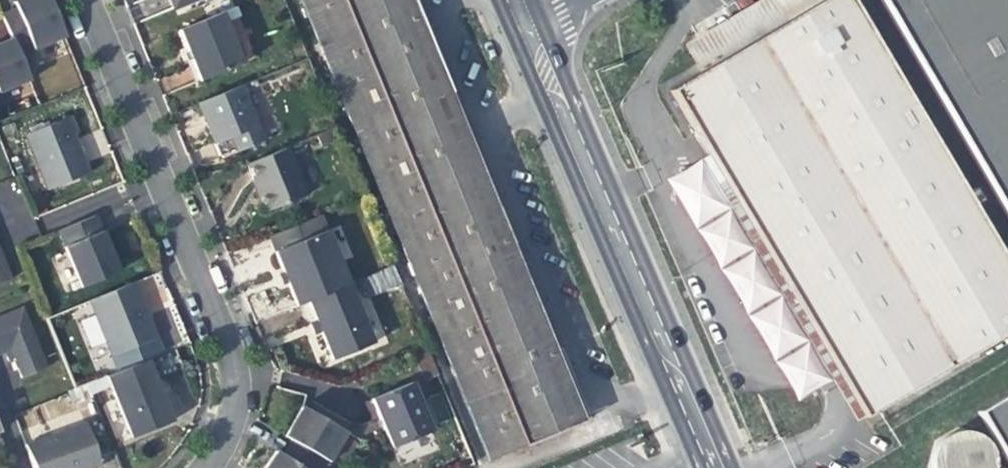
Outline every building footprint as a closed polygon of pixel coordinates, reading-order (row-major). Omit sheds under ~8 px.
[(50,0),(15,0),(13,1),(16,9),(32,46),(33,48),(65,35),(50,0)] [(173,8),(193,0),(169,0),(173,8)] [(316,36),(337,87),(402,249),(434,326),(489,461),(580,424),(526,290),(495,213),(430,50),(409,0),(302,0),(316,36)] [(725,181),(747,220),(838,379),(863,421),(1007,337),(1007,272),(850,0),(834,0),(702,77),(674,93),(725,181)] [(702,77),(834,0),(767,0),(686,46),(702,77)] [(1007,219),(1007,0),(880,0),(1007,219)] [(236,8),(221,14),(224,23),(239,17),(236,8)] [(32,46),(16,9),(9,12),(2,15),(11,37),(18,51),(32,46)] [(221,14),(179,30),(190,58),(192,64),(196,72),(200,81),(241,65),(224,23),(221,14)] [(11,37),(0,42),(0,91),(29,79),(18,51),(11,37)] [(240,86),(198,103),(210,134),(214,142),(217,150),(220,159),(263,141),(240,86)] [(69,116),(25,133),(47,188),(88,173),(79,150),(78,148),(72,133),(76,132),(69,116)] [(287,148),(247,164),(250,170),(253,180),(256,179),(260,190),(255,191),(259,201),(264,212),(306,195),(287,148)] [(253,180),(251,181),(255,191),(260,190),(256,179),(253,180)] [(863,421),(838,379),(747,220),(725,181),(713,189),(734,226),(695,248),(786,408),(825,386),(850,429),(863,434),(1007,351),(1007,337),(863,421)] [(98,221),(95,215),(58,230),(64,244),(101,229),(98,221)] [(326,234),(319,216),(268,236),(272,247),(275,254),(326,234)] [(105,241),(101,229),(64,244),(81,287),(118,272),(105,241)] [(347,286),(326,234),(275,254),(283,273),(287,282),(297,306),(304,303),(308,301),(347,286)] [(10,278),(0,255),(0,254),(0,282),(10,278)] [(133,282),(89,301),(112,356),(156,338),(148,318),(144,319),(141,313),(144,310),(137,292),(133,282)] [(347,286),(308,301),(315,320),(319,330),(321,335),(332,360),(371,344),(347,286)] [(308,301),(304,303),(307,311),(311,322),(315,320),(308,301)] [(0,315),(0,352),(8,348),(21,376),(45,367),(21,307),(0,315)] [(147,360),(106,376),(131,436),(171,420),(158,387),(147,360)] [(410,383),(371,400),(379,419),(382,427),(384,432),(391,448),(431,432),(410,383)] [(978,410),(1007,461),(1007,392),(978,410)] [(372,422),(379,419),(371,400),(364,403),(368,411),(372,422)] [(345,433),(301,406),(292,422),(284,437),(291,441),(318,456),(328,462),(345,433)] [(25,443),(34,467),(70,467),(98,458),(85,421),(25,443)] [(1004,467),(995,466),(995,463),(994,455),(992,447),(987,441),(981,436),(973,432),(966,431),(958,431),(950,433),(943,438),(937,443),(934,450),(931,458),(931,466),(932,467),(1004,467)] [(291,441),(287,449),(283,456),(300,467),(312,467),(318,456),(291,441)] [(275,451),(265,466),(263,467),(300,467),(283,456),(275,451)] [(70,467),(88,467),(100,464),(98,458),(70,467)]
